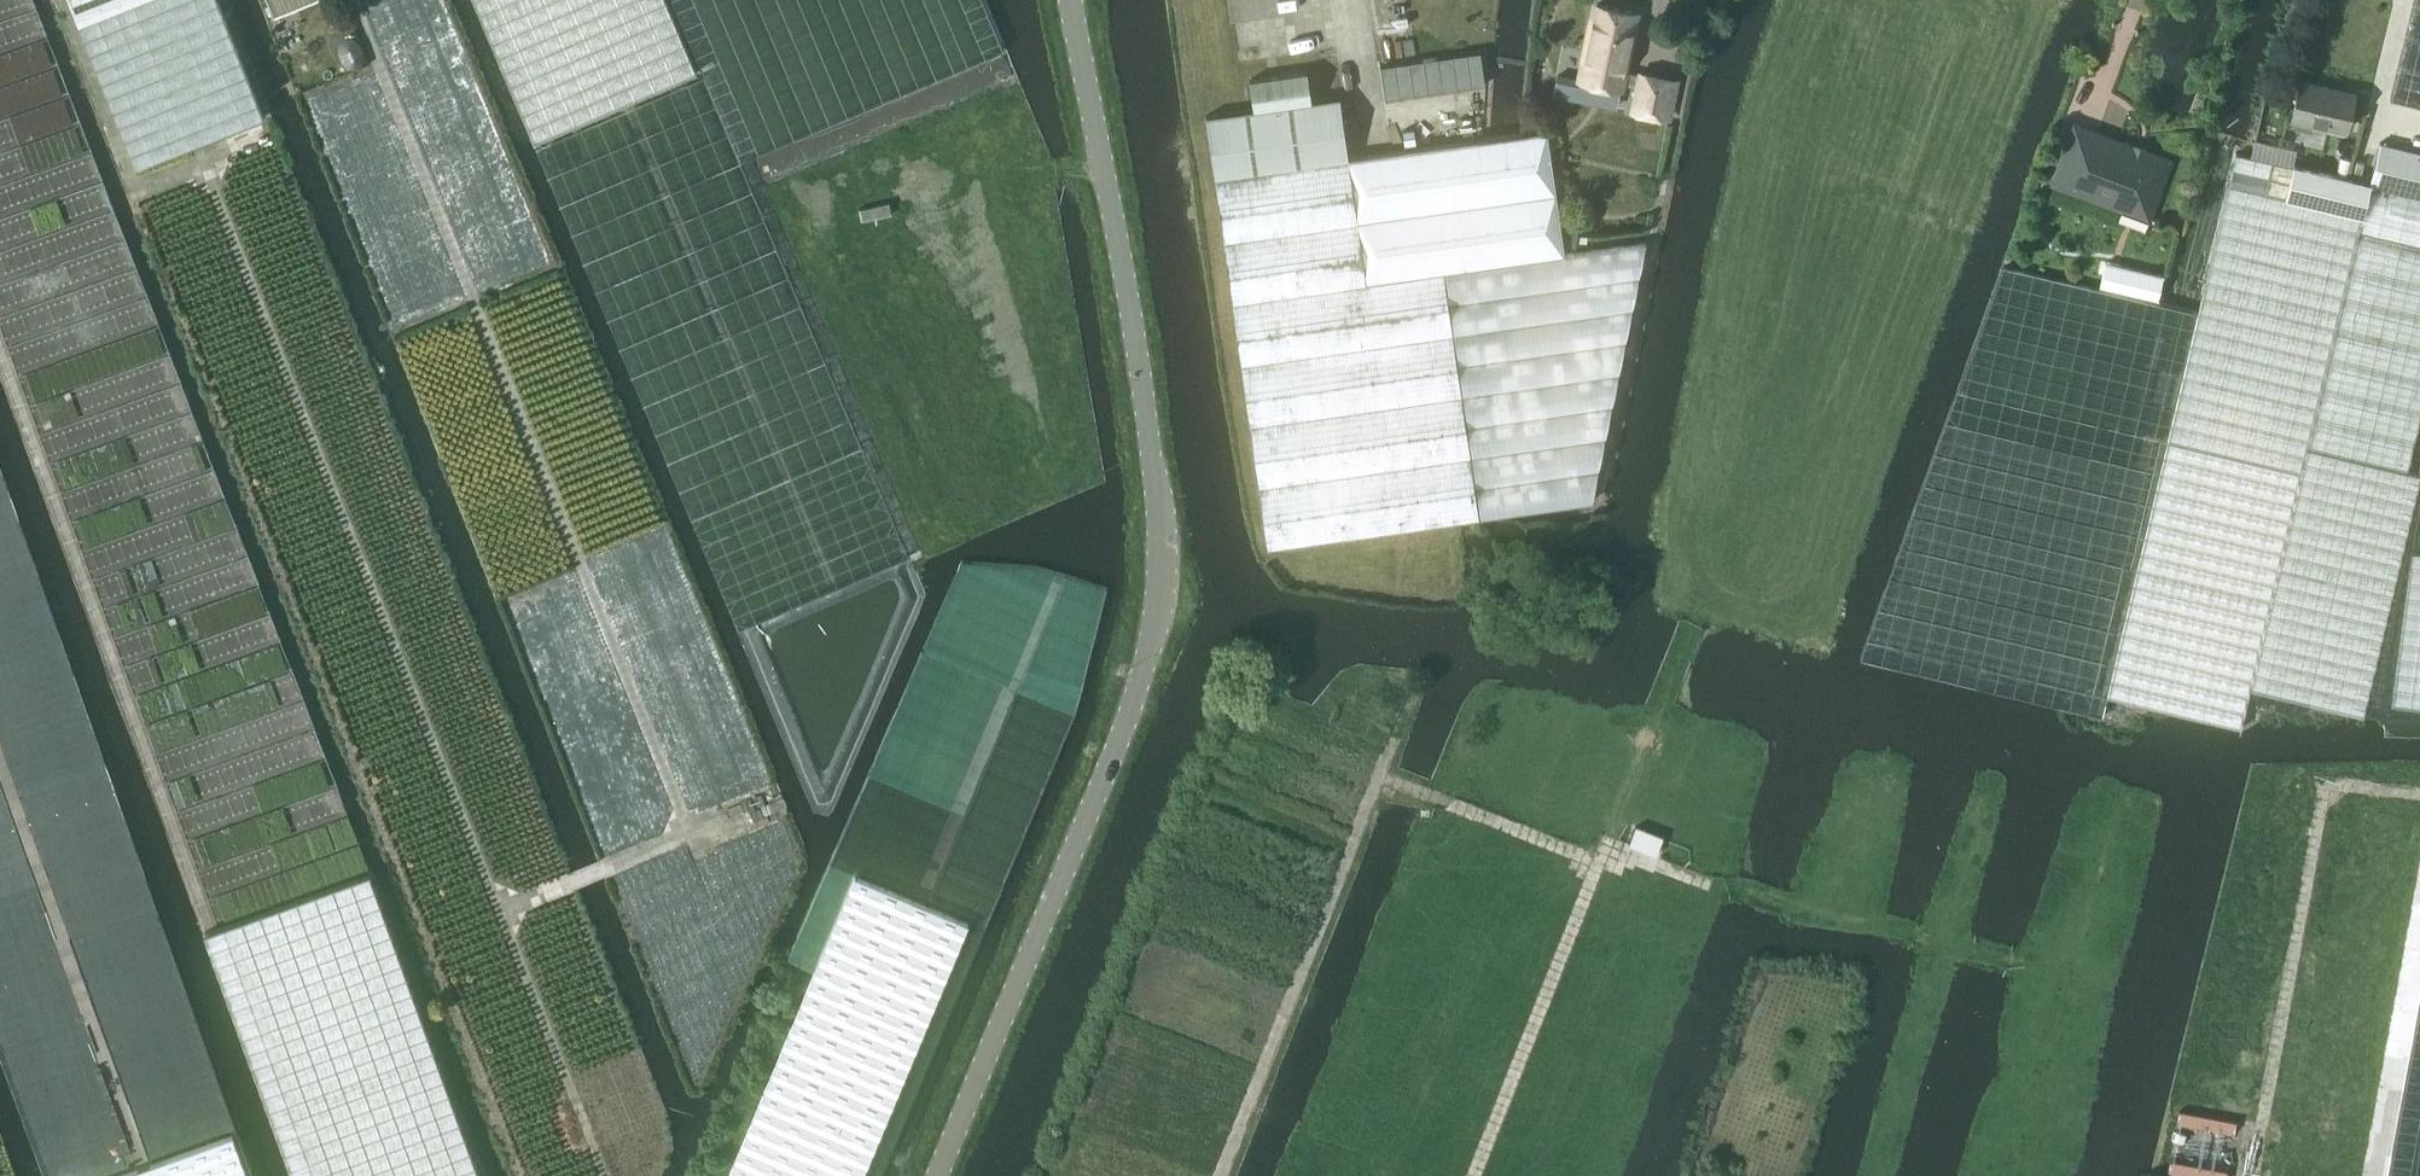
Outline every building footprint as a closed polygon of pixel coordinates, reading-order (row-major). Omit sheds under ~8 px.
[(263,117),(217,0),(70,0),(136,167),(263,117)] [(273,16),(316,0),(266,0),(273,16)] [(535,141),(696,72),(666,0),(474,0),(535,141)] [(1596,4),(1580,79),(1619,88),(1620,85),(1623,69),(1635,12),(1596,4)] [(1480,50),(1380,65),(1385,99),(1484,84),(1480,50)] [(1623,69),(1620,85),(1636,88),(1632,110),(1665,117),(1673,79),(1640,72),(1640,73),(1623,69)] [(1255,110),(1207,117),(1268,548),(1592,502),(1647,243),(1565,255),(1547,131),(1349,160),(1340,99),(1311,102),(1307,74),(1251,82),(1255,110)] [(2291,119),(2343,132),(2352,95),(2300,83),(2291,119)] [(2130,152),(2128,147),(2075,128),(2056,181),(2146,215),(2153,194),(2158,192),(2160,187),(2158,181),(2165,161),(2143,153),(2138,155),(2130,152)] [(2103,696),(2240,728),(2249,687),(2362,714),(2363,713),(2386,615),(2408,522),(2419,474),(2406,471),(2419,411),(2419,153),(2379,143),(2369,183),(2349,178),(2292,164),(2292,167),(2235,154),(2207,273),(2165,439),(2103,696)] [(2162,276),(2105,262),(2099,286),(2157,299),(2162,276)] [(2391,703),(2419,707),(2419,547),(2419,549),(2419,551),(2411,550),(2391,703)] [(203,932),(292,1175),(479,1175),(368,872),(203,932)] [(871,1151),(967,923),(853,875),(757,1103),(727,1175),(860,1175),(871,1151)] [(231,1135),(119,1175),(115,1175),(246,1175),(243,1168),(231,1135)]
